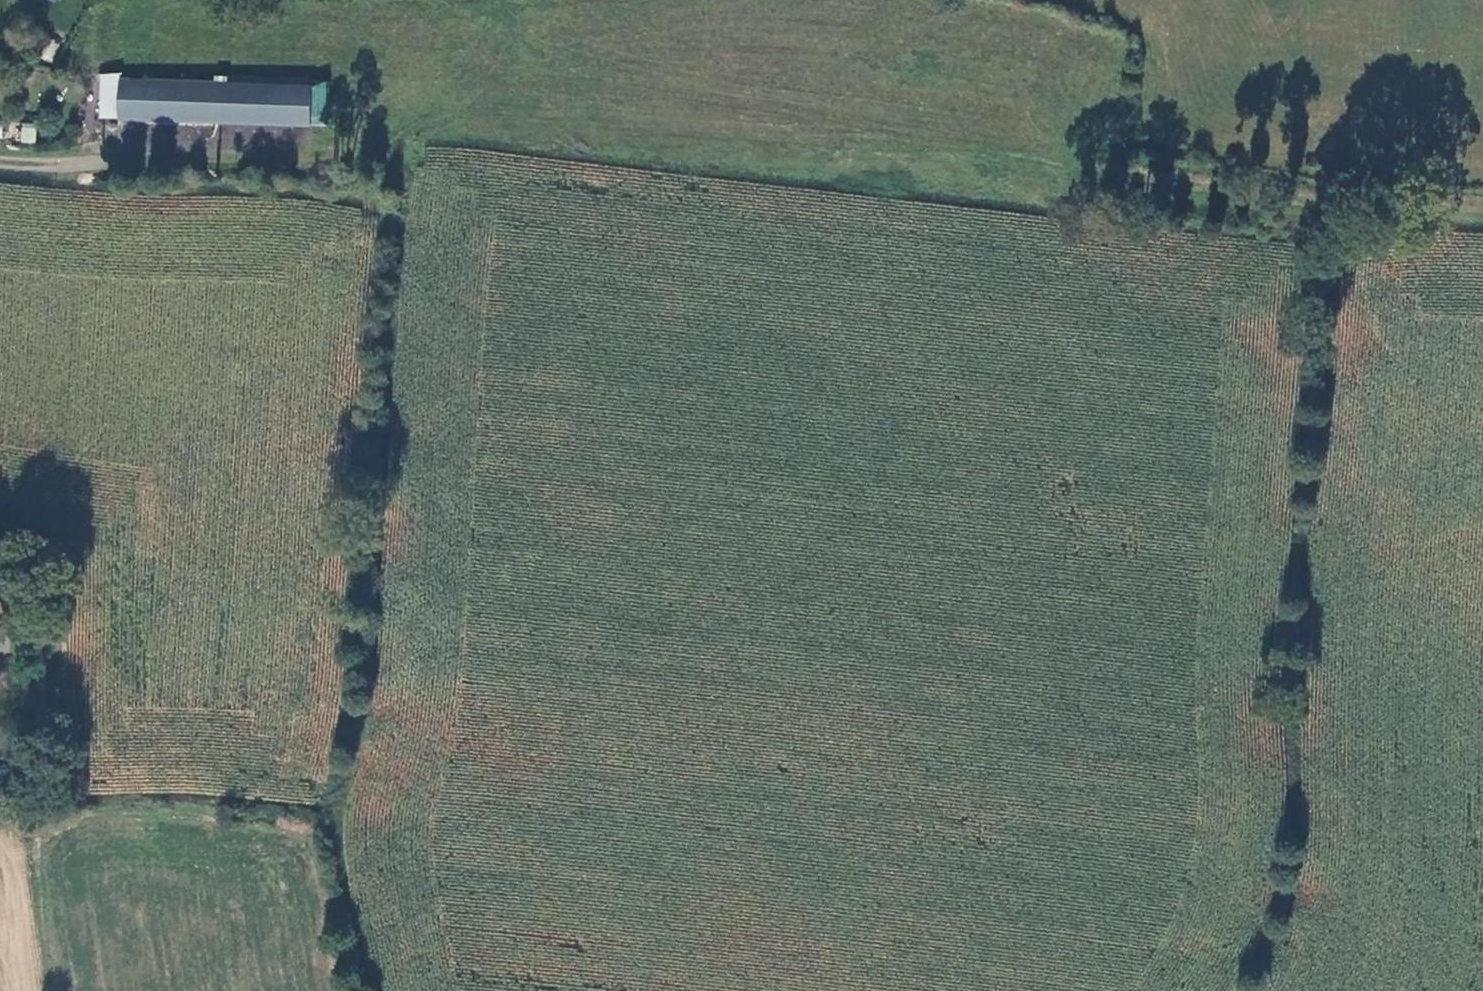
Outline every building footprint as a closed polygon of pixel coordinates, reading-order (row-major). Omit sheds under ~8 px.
[(121,121),(124,82),(103,81),(102,120),(121,121)] [(315,88),(124,82),(121,121),(314,126),(315,88)] [(20,143),(35,142),(35,124),(20,124),(20,143)]
